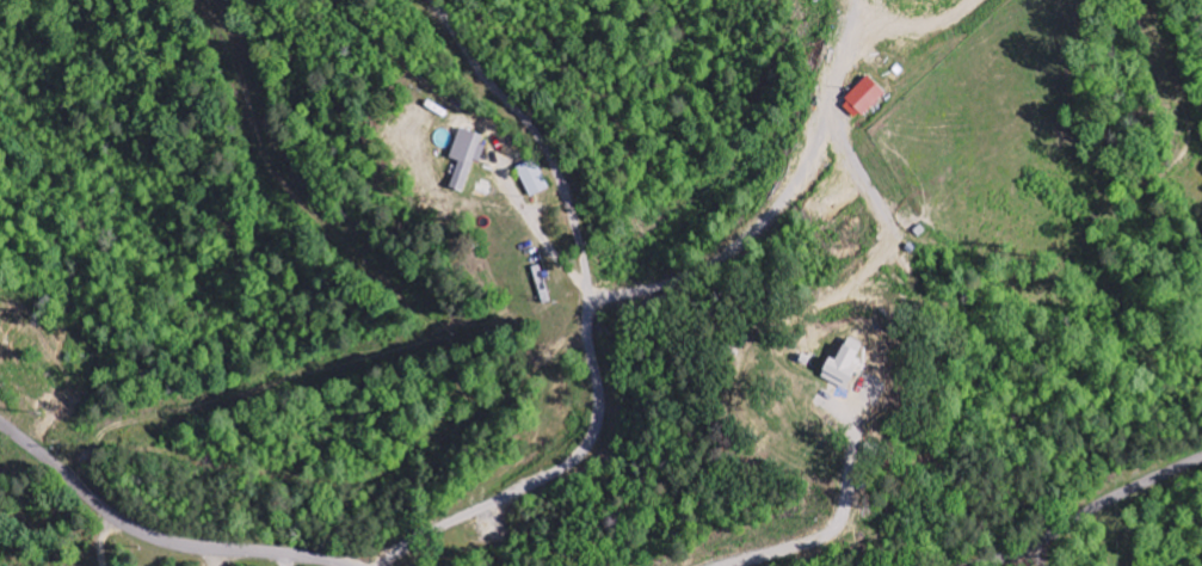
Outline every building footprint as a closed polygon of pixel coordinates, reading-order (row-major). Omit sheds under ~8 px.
[(848,101),(865,118),(888,96),(871,78),(848,101)] [(485,137),(463,130),(454,160),(463,163),(454,190),(466,194),(485,137)] [(521,170),(533,199),(552,191),(540,161),(521,170)] [(841,361),(834,358),(824,378),(848,390),(870,346),(852,338),(841,361)]
